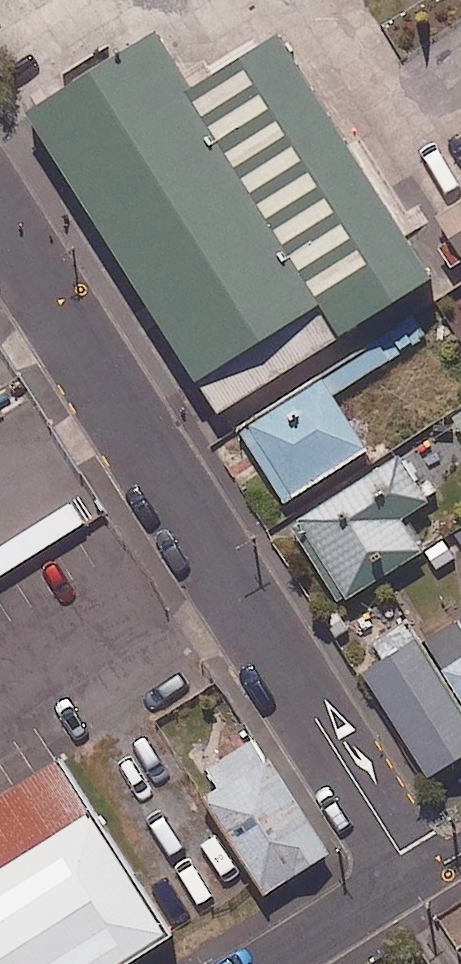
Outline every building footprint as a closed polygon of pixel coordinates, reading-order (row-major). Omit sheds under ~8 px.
[(163,18),(34,101),(230,407),(441,273),(290,39),(210,90),(163,18)] [(428,215),(456,257),(460,253),(460,193),(428,215)] [(385,358),(372,338),(236,424),(285,501),(366,449),(330,393),(385,358)] [(447,415),(460,436),(460,406),(447,415)] [(425,496),(394,450),(287,520),(338,597),(416,545),(396,515),(425,496)] [(418,638),(412,629),(358,664),(426,771),(460,749),(460,611),(418,638)] [(332,844),(258,732),(198,771),(272,883),(332,844)] [(95,809),(60,753),(0,791),(0,870),(95,809)] [(177,936),(95,809),(0,870),(0,963),(133,963),(177,936)]
